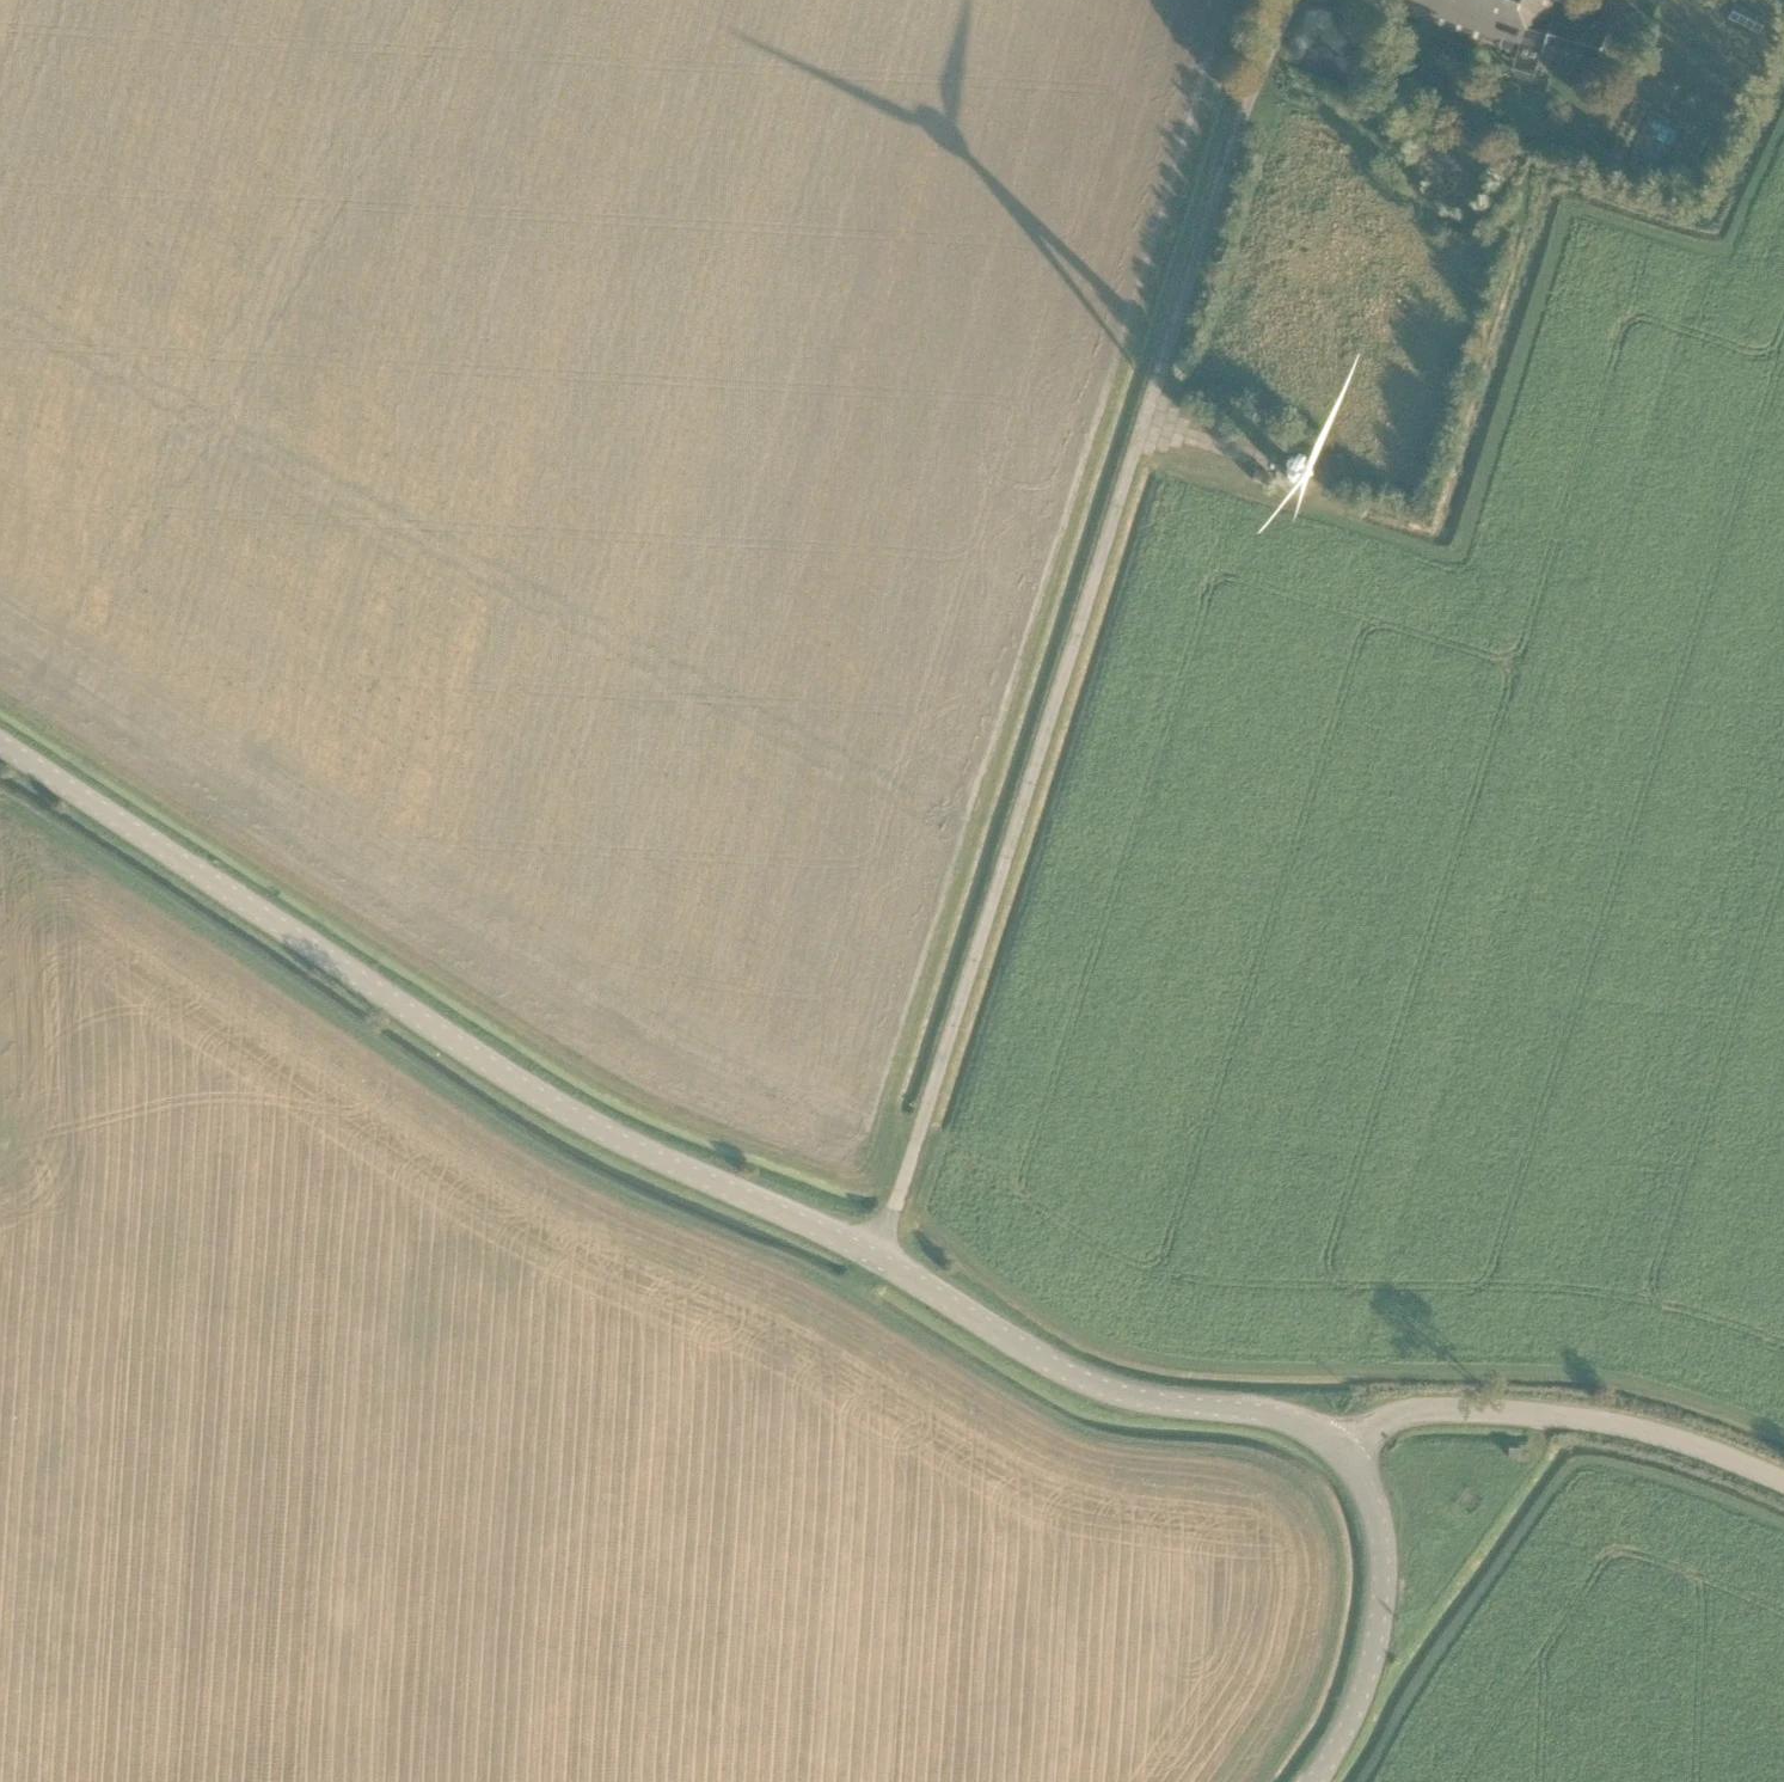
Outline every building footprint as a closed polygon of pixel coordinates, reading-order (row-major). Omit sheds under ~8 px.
[(1518,54),(1520,45),(1542,52),(1542,53),(1596,72),(1610,26),(1596,22),(1593,30),(1552,17),(1558,0),(1370,0),(1518,54)] [(1299,465),(1297,465),(1295,465),(1293,465),(1291,465),(1290,466),(1288,467),(1287,469),(1287,471),(1286,472),(1286,474),(1287,476),(1287,478),(1288,479),(1290,480),(1291,481),(1293,482),(1295,482),(1297,482),(1298,482),(1300,481),(1301,479),(1302,478),(1303,476),(1304,475),(1304,473),(1303,471),(1303,469),(1301,468),(1300,466),(1299,465)]
